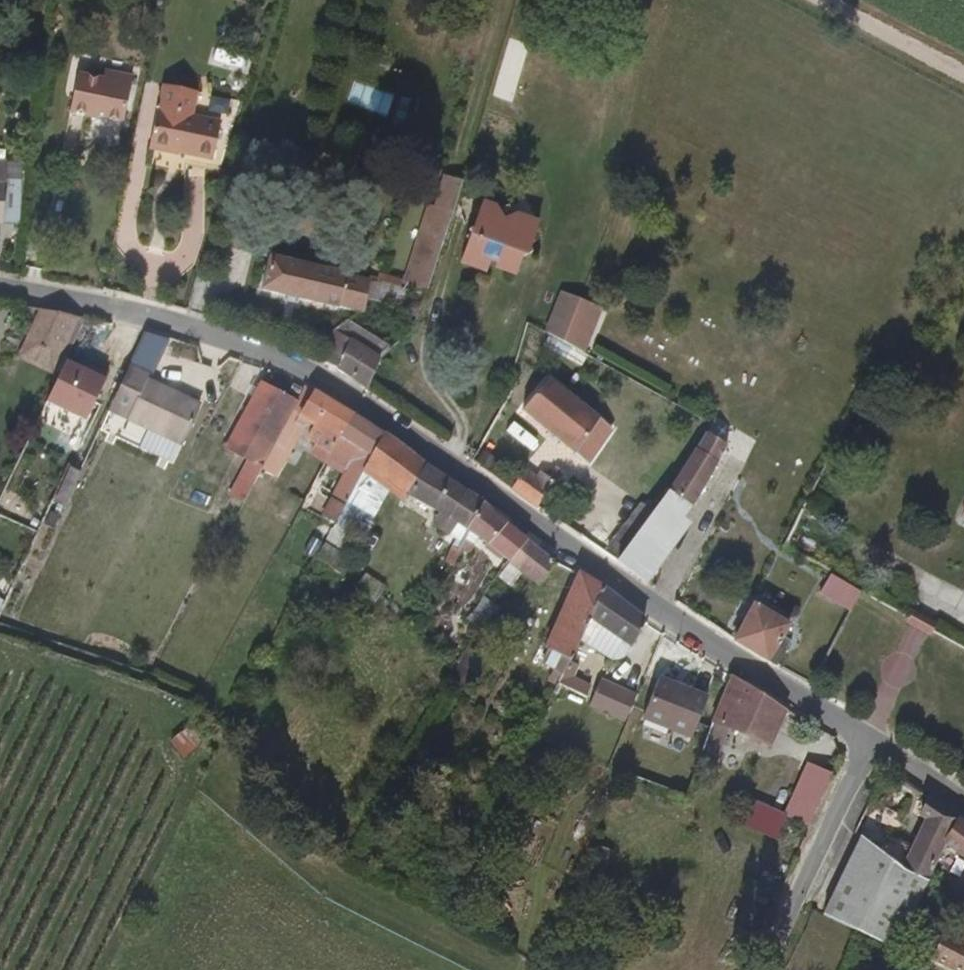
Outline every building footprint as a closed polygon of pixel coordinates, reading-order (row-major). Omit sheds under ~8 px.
[(73,108),(125,120),(134,76),(106,69),(104,79),(80,74),(73,108)] [(157,146),(220,156),(225,120),(196,116),(199,91),(167,86),(164,110),(162,110),(157,146)] [(19,221),(22,177),(7,176),(8,160),(0,159),(0,220),(19,221)] [(486,261),(497,264),(500,258),(511,261),(515,249),(524,243),(520,234),(532,227),(534,224),(534,218),(529,214),(521,213),(515,225),(507,210),(500,201),(491,205),(487,198),(483,201),(472,198),(453,255),(478,265),(482,253),(487,254),(486,261)] [(421,292),(445,212),(428,207),(422,229),(418,228),(399,285),(421,292)] [(521,213),(507,210),(515,225),(521,213)] [(336,310),(352,314),(359,316),(367,281),(344,276),(348,255),(327,251),(322,272),(267,259),(259,294),(335,313),(336,310)] [(500,258),(497,264),(510,268),(511,261),(500,258)] [(359,316),(384,321),(394,288),(367,281),(359,316)] [(404,326),(410,327),(421,294),(394,288),(384,321),(404,326)] [(549,333),(588,349),(605,309),(566,293),(549,333)] [(24,357),(60,375),(70,355),(86,319),(46,313),(24,357)] [(132,361),(153,368),(163,339),(142,332),(132,361)] [(319,336),(314,344),(325,349),(329,340),(319,336)] [(319,364),(361,389),(373,363),(331,338),(329,340),(325,349),(319,364)] [(113,376),(70,355),(60,375),(49,398),(92,419),(113,376)] [(158,384),(138,374),(118,413),(137,422),(136,427),(155,436),(146,454),(179,470),(205,418),(179,406),(182,401),(156,388),(158,384)] [(547,377),(534,393),(585,432),(597,417),(547,377)] [(288,431),(300,410),(268,390),(228,454),(249,468),(262,476),(275,454),(288,431)] [(585,432),(534,393),(520,411),(570,452),(571,451),(585,432)] [(356,425),(310,395),(300,410),(288,431),(297,436),(304,425),(320,435),(309,451),(317,457),(312,466),(324,475),(340,448),(356,425)] [(207,413),(182,401),(179,406),(205,418),(207,413)] [(45,405),(39,420),(78,435),(84,419),(45,405)] [(387,446),(356,425),(340,448),(372,469),(387,446)] [(297,436),(288,431),(275,454),(291,463),(304,441),(297,436)] [(598,442),(585,432),(571,451),(587,465),(598,442)] [(731,451),(714,436),(635,535),(620,559),(615,566),(641,582),(692,515),(731,451)] [(425,470),(387,446),(372,469),(365,482),(401,507),(408,497),(425,470)] [(275,477),(280,480),(291,463),(275,454),(262,476),(260,479),(269,486),(275,477)] [(478,464),(489,471),(493,463),(484,456),(478,464)] [(497,466),(488,477),(536,510),(558,471),(556,468),(548,477),(541,473),(535,480),(525,473),(519,482),(497,466)] [(230,500),(243,507),(258,482),(260,479),(262,476),(249,468),(230,500)] [(480,508),(425,470),(408,497),(430,513),(462,534),(480,508)] [(275,489),(280,480),(275,477),(269,486),(275,489)] [(502,524),(480,508),(462,534),(485,550),(502,524)] [(457,544),(462,534),(430,513),(425,521),(450,537),(444,570),(452,574),(457,544)] [(700,523),(692,515),(641,582),(652,589),(700,523)] [(534,589),(549,563),(502,524),(485,550),(502,563),(534,589)] [(620,559),(635,535),(622,526),(605,550),(620,559)] [(324,552),(311,576),(348,596),(360,574),(324,552)] [(360,574),(348,596),(424,641),(437,619),(360,574)] [(566,668),(575,645),(601,591),(573,574),(542,655),(543,656),(566,668)] [(846,606),(854,593),(827,578),(820,591),(846,606)] [(636,632),(644,621),(601,591),(575,645),(611,660),(623,655),(626,647),(631,639),(636,632)] [(490,592),(474,624),(485,627),(498,596),(490,592)] [(802,625),(762,602),(743,636),(783,658),(802,625)] [(551,677),(560,681),(566,668),(543,656),(538,668),(540,670),(539,674),(548,680),(551,677)] [(771,730),(781,711),(729,679),(720,701),(764,726),(771,730)] [(585,709),(620,725),(632,700),(597,683),(585,709)] [(637,723),(684,744),(701,706),(654,685),(637,723)] [(720,701),(701,746),(714,750),(726,722),(757,739),(764,726),(720,701)] [(764,726),(757,739),(764,743),(771,730),(764,726)] [(787,818),(808,829),(833,777),(809,765),(787,818)] [(893,806),(904,788),(883,776),(879,783),(874,795),(893,806)] [(871,800),(874,795),(879,783),(870,778),(861,795),(871,800)] [(943,811),(929,802),(916,831),(923,835),(912,871),(931,880),(946,848),(952,833),(937,824),(943,811)] [(774,840),(785,818),(755,803),(744,825),(774,840)] [(952,833),(946,848),(963,860),(963,824),(959,821),(952,833)] [(931,880),(912,871),(861,847),(827,918),(897,951),(912,920),(931,880)] [(960,948),(946,940),(932,967),(939,969),(963,969),(963,940),(960,948)]
